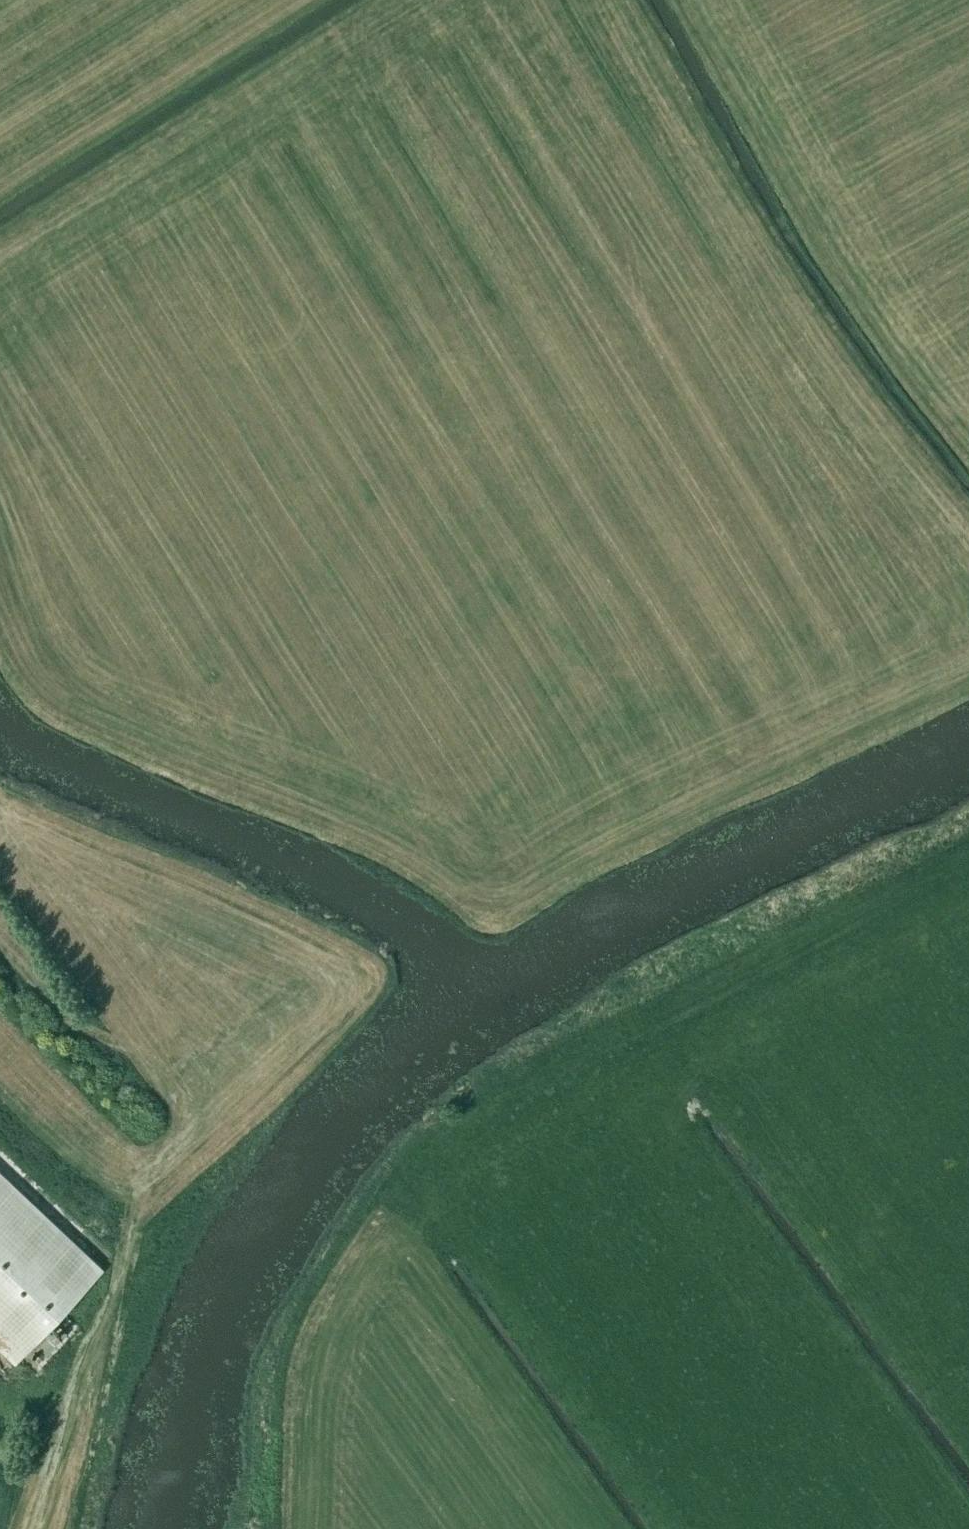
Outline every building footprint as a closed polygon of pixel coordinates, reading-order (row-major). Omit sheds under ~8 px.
[(15,1364),(104,1270),(0,1171),(0,1350),(15,1364)]
